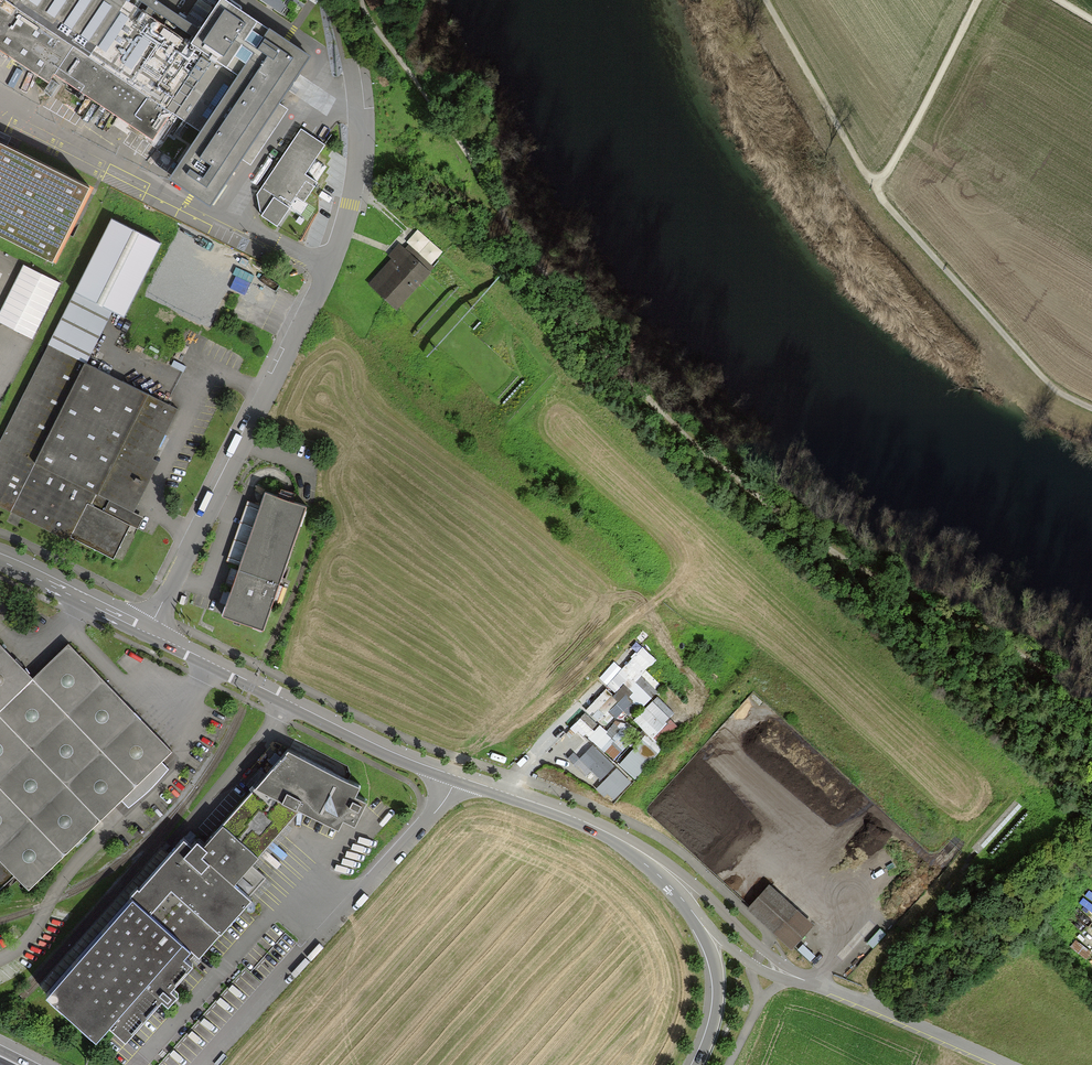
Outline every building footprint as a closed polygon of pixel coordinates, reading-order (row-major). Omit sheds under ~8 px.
[(279,107),(313,61),(258,29),(221,6),(194,47),(123,0),(0,0),(0,63),(4,58),(41,82),(46,74),(101,110),(145,139),(163,112),(202,138),(173,182),(213,208),(279,107)] [(366,3),(372,12),(389,0),(370,0),(366,3)] [(308,173),(327,145),(303,130),(260,194),(264,214),(279,226),(299,198),(307,202),(319,182),(308,173)] [(89,190),(0,144),(0,238),(51,264),(89,190)] [(110,314),(120,319),(157,245),(108,221),(79,280),(72,295),(74,296),(110,314)] [(406,249),(400,243),(394,249),(389,254),(393,257),(369,282),(395,307),(414,288),(430,270),(433,267),(409,246),(406,249)] [(179,269),(173,281),(180,285),(186,273),(179,269)] [(49,347),(85,365),(110,314),(74,296),(49,347)] [(178,411),(85,365),(49,347),(0,445),(0,504),(112,560),(130,524),(139,529),(144,518),(135,513),(160,463),(154,459),(178,411)] [(223,615),(262,629),(304,507),(264,494),(223,615)] [(173,751),(69,644),(33,678),(0,644),(0,859),(16,875),(30,889),(101,820),(173,751)] [(607,689),(613,694),(624,682),(629,677),(623,672),(607,689)] [(640,708),(657,691),(640,675),(634,681),(629,677),(624,682),(635,692),(629,698),(640,708)] [(593,715),(613,694),(607,689),(587,710),(593,715)] [(670,719),(652,701),(639,714),(657,732),(670,719)] [(677,726),(670,719),(657,732),(653,737),(660,744),(677,726)] [(629,739),(614,726),(604,737),(609,742),(603,748),(613,757),(629,739)] [(599,738),(584,727),(580,733),(595,744),(599,738)] [(653,751),(641,739),(619,760),(624,765),(632,758),(639,765),(653,751)] [(614,764),(593,744),(574,764),(586,775),(591,770),(600,779),(614,764)] [(252,865),(299,812),(338,831),(343,820),(350,822),(355,825),(367,802),(356,797),(361,788),(288,752),(204,848),(199,843),(194,848),(188,842),(185,840),(47,998),(97,1042),(110,1028),(126,1042),(138,1028),(162,1002),(169,1007),(181,994),(175,988),(193,967),(184,960),(191,951),(199,958),(220,933),(222,935),(252,900),(248,898),(266,877),(252,865)] [(558,764),(548,757),(544,763),(554,769),(558,764)] [(629,779),(622,772),(606,789),(613,796),(629,779)] [(16,875),(0,859),(0,891),(16,875)] [(814,923),(771,884),(750,907),(793,946),(814,923)] [(885,932),(880,928),(867,942),(872,947),(885,932)]
